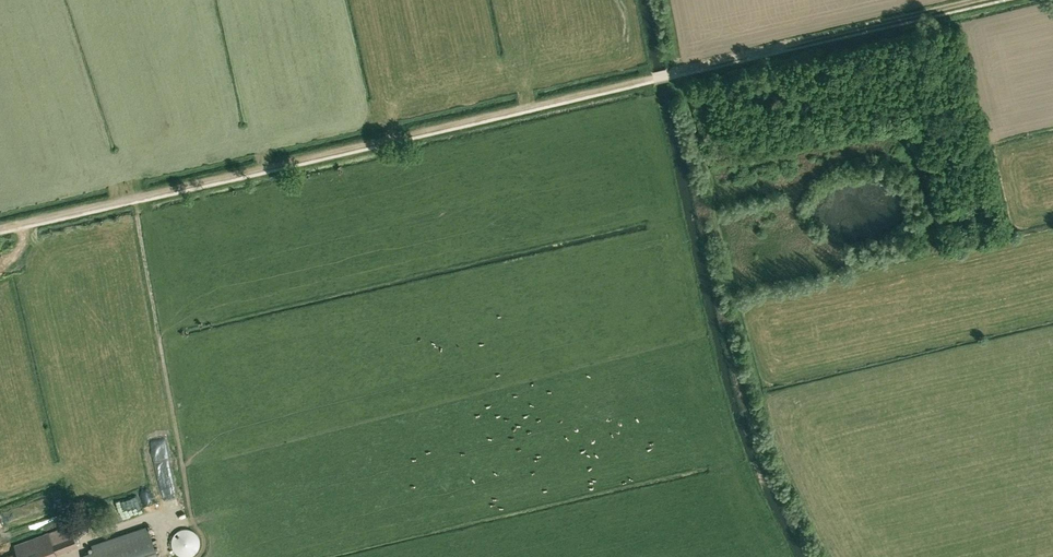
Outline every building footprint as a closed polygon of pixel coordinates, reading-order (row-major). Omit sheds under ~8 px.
[(136,501),(150,498),(148,491),(135,494),(136,501)] [(140,512),(153,506),(150,498),(136,503),(140,512)] [(78,546),(69,523),(14,546),(19,556),(52,556),(78,546)] [(147,524),(91,543),(93,549),(83,552),(85,556),(158,556),(147,524)] [(199,538),(198,535),(196,532),(193,530),(190,529),(187,528),(183,528),(180,529),(177,531),(174,534),(173,537),(172,540),(172,544),(173,547),(175,550),(177,553),(180,555),(183,556),(187,556),(190,555),(193,554),(196,552),(198,549),(199,545),(200,542),(199,538)]
